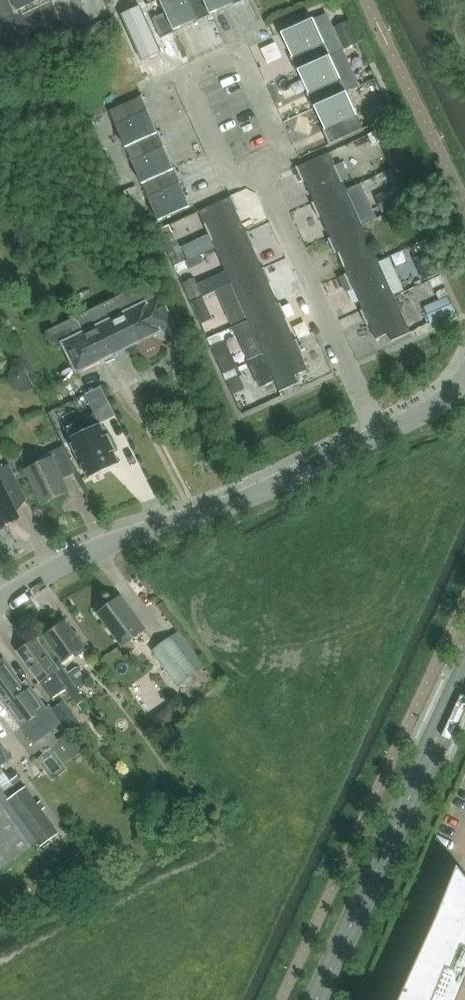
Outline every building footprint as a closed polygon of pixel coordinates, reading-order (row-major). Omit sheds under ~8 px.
[(18,11),(40,0),(13,0),(18,11)] [(197,22),(212,15),(212,14),(211,14),(211,13),(205,0),(161,0),(175,30),(197,19),(198,20),(197,21),(197,22)] [(211,13),(234,3),(234,4),(233,4),(234,5),(245,0),(205,0),(211,13)] [(139,11),(142,18),(127,24),(148,68),(163,61),(152,35),(160,31),(167,45),(170,46),(176,44),(176,41),(174,36),(175,36),(160,2),(139,11)] [(313,18),(282,32),(293,56),(292,57),(291,56),(290,56),(297,72),(298,71),(298,70),(299,70),(330,56),(313,18)] [(0,19),(0,41),(9,36),(0,19)] [(349,20),(335,27),(345,49),(360,42),(349,20)] [(330,56),(299,70),(309,93),(308,93),(308,92),(307,93),(313,108),(315,107),(314,107),(315,106),(347,92),(359,86),(343,50),(330,56)] [(347,92),(315,106),(325,129),(324,129),(323,129),(329,143),(330,144),(331,144),(331,143),(363,128),(347,92)] [(109,110),(126,147),(157,132),(147,110),(148,109),(148,110),(149,110),(142,94),(141,95),(142,96),(109,110)] [(308,140),(319,117),(307,112),(296,134),(308,140)] [(93,119),(84,123),(88,133),(98,129),(93,119)] [(126,147),(142,183),(174,169),(163,146),(164,146),(166,146),(159,131),(158,131),(158,132),(157,132),(126,147)] [(381,142),(376,132),(369,135),(374,145),(381,142)] [(330,152),(296,167),(303,182),(305,181),(313,198),(311,199),(313,203),(346,188),(330,152)] [(181,183),(182,182),(175,167),(174,168),(174,169),(142,183),(159,220),(190,206),(180,182),(181,183)] [(397,181),(375,191),(381,206),(403,196),(397,181)] [(346,188),(313,203),(319,217),(321,217),(331,237),(329,238),(329,239),(363,224),(346,188)] [(233,196),(199,211),(215,247),(249,232),(249,231),(247,232),(237,211),(239,210),(233,196)] [(363,224),(329,239),(335,253),(337,252),(347,273),(345,274),(345,276),(379,260),(363,224)] [(172,232),(169,225),(158,229),(173,264),(184,259),(173,232),(172,232)] [(249,232),(215,247),(232,283),(265,268),(265,267),(263,268),(253,247),(255,246),(249,232)] [(414,246),(417,253),(427,249),(425,242),(414,246)] [(419,257),(424,269),(434,264),(429,253),(419,257)] [(344,282),(343,286),(345,290),(348,291),(352,289),(354,288),(363,309),(361,310),(362,312),(395,297),(395,296),(405,291),(390,257),(380,262),(379,260),(345,276),(348,280),(344,282)] [(174,267),(177,273),(188,268),(185,262),(174,267)] [(232,283),(216,290),(232,326),(248,319),(282,304),(281,303),(279,304),(270,283),(272,282),(265,268),(232,283)] [(190,301),(202,296),(194,278),(182,283),(190,301)] [(431,283),(434,289),(444,285),(441,278),(431,283)] [(78,371),(174,324),(174,321),(173,321),(161,297),(162,296),(153,279),(45,331),(54,349),(65,343),(78,371)] [(190,302),(200,324),(212,319),(202,297),(190,302)] [(395,297),(362,312),(368,325),(370,324),(376,339),(389,333),(392,341),(412,333),(395,297)] [(248,319),(232,326),(247,359),(263,352),(264,356),(298,340),(297,339),(295,340),(286,319),(288,318),(295,315),(289,303),(282,306),(282,304),(248,319)] [(221,340),(219,334),(208,338),(211,345),(221,340)] [(265,357),(249,364),(255,377),(263,374),(268,384),(276,381),(281,392),(300,383),(296,375),(308,369),(302,355),(304,354),(298,340),(264,356),(265,357)] [(227,346),(214,352),(223,374),(236,368),(227,346)] [(86,395),(95,412),(110,405),(101,387),(86,395)] [(70,440),(88,476),(119,461),(101,425),(95,412),(79,420),(85,432),(70,440)] [(48,453),(51,457),(27,469),(43,502),(67,490),(62,479),(76,472),(63,446),(48,453)] [(13,507),(27,500),(9,464),(0,468),(0,526),(18,517),(13,507)] [(99,612),(124,645),(145,629),(120,596),(99,612)] [(44,636),(63,662),(75,654),(78,657),(86,651),(84,648),(85,647),(65,620),(44,636)] [(172,636),(152,652),(179,687),(199,671),(172,636)] [(59,670),(56,665),(36,638),(18,651),(40,682),(52,699),(68,688),(79,704),(85,700),(63,668),(59,670)] [(0,661),(0,696),(5,704),(22,726),(47,707),(30,683),(27,685),(23,679),(19,683),(1,660),(0,661)] [(77,666),(68,672),(78,687),(88,681),(77,666)] [(82,726),(65,702),(55,710),(72,734),(82,726)] [(69,733),(59,740),(73,759),(83,752),(69,733)] [(7,776),(1,767),(0,767),(0,785),(5,791),(14,785),(7,776)] [(14,771),(7,776),(14,785),(15,786),(22,781),(14,771)] [(2,872),(35,848),(33,846),(36,844),(2,798),(7,794),(5,791),(0,785),(0,869),(2,872)] [(25,788),(8,801),(43,846),(60,833),(42,810),(46,807),(41,800),(37,804),(25,788)] [(464,988),(464,874),(459,867),(455,876),(455,875),(405,999),(460,999),(464,988)]
